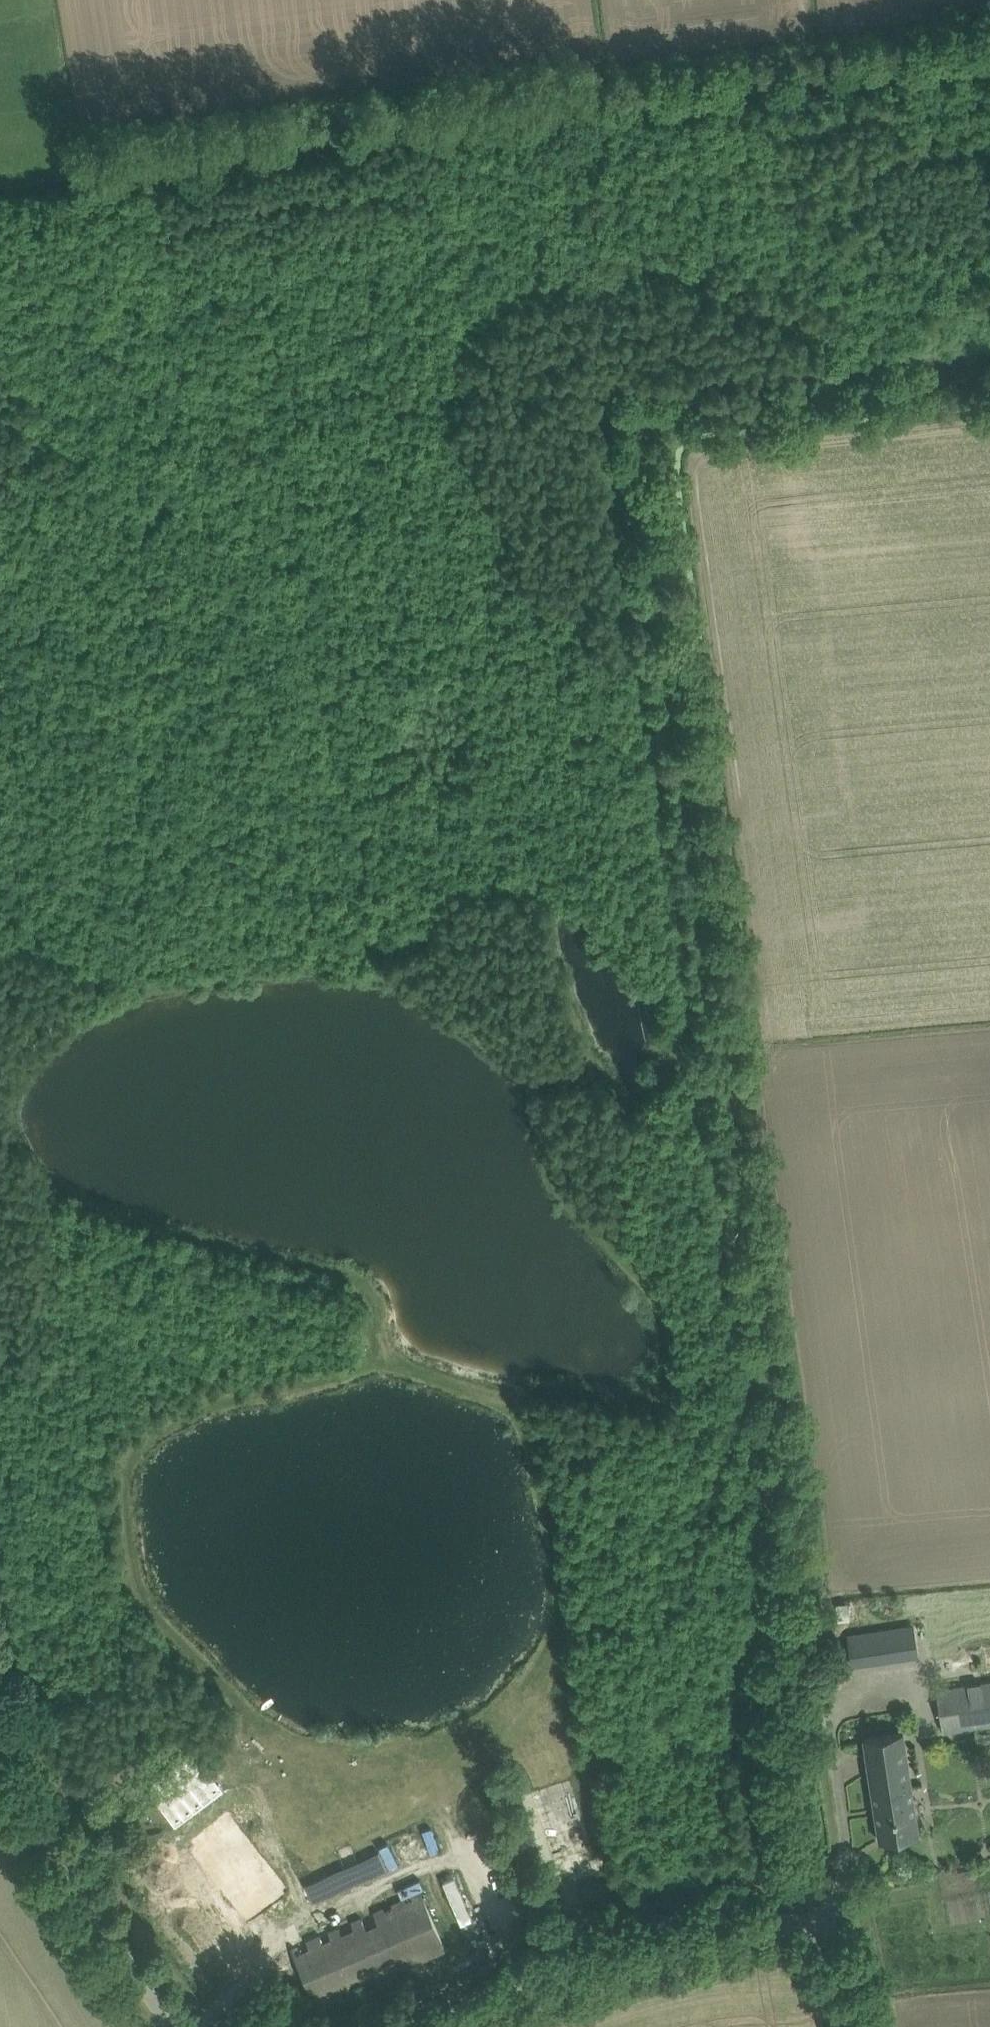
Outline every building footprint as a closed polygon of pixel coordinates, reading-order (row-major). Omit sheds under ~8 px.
[(855,1663),(922,1653),(918,1622),(850,1631),(855,1663)] [(989,1724),(989,1681),(937,1689),(943,1731),(989,1724)] [(901,1731),(864,1737),(880,1840),(917,1834),(901,1731)] [(195,1750),(147,1786),(176,1825),(224,1789),(195,1750)] [(212,1964),(228,1953),(242,1944),(206,1889),(215,1883),(189,1844),(179,1850),(171,1856),(154,1867),(171,1893),(167,1896),(212,1964)] [(445,1879),(463,1920),(474,1915),(457,1874),(445,1879)] [(446,1949),(438,1930),(421,1891),(292,1948),(317,2006),(446,1949)]
